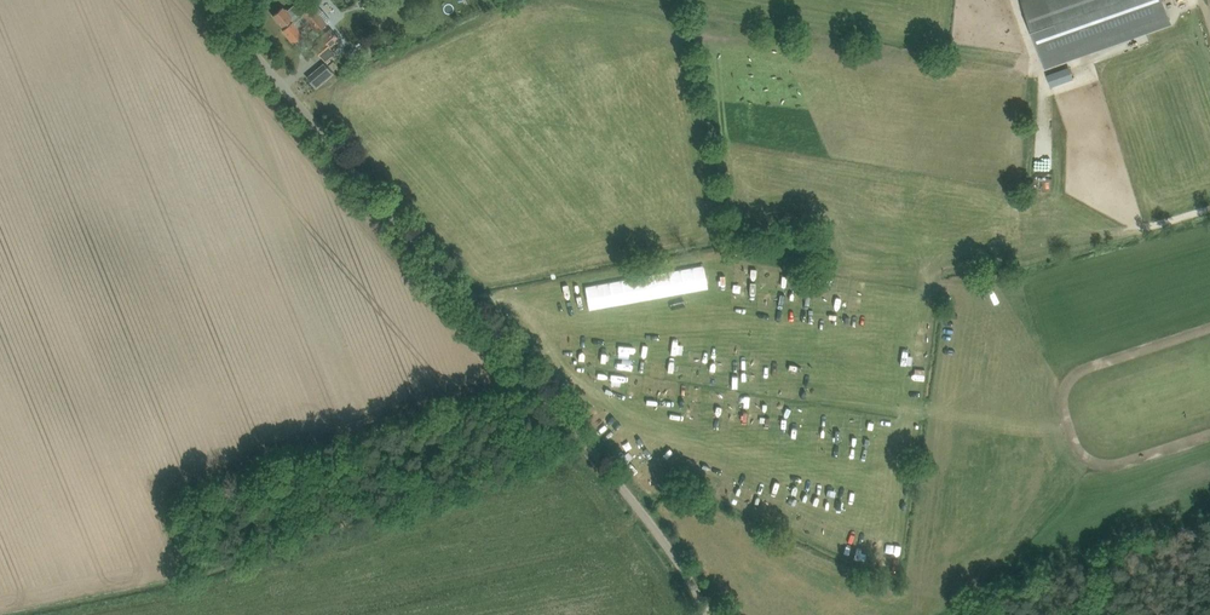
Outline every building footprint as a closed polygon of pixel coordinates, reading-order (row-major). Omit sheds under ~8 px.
[(1044,65),(1172,18),(1165,0),(1021,0),(1044,65)] [(281,8),(271,17),(293,43),(303,35),(300,31),(309,23),(317,33),(326,25),(311,6),(300,15),(298,12),(297,13),(292,7),(285,13),(281,8)] [(323,40),(313,47),(325,63),(344,47),(329,30),(320,37),(323,40)] [(355,52),(353,50),(350,46),(344,51),(346,54),(349,57),(355,52)] [(1050,86),(1073,79),(1069,66),(1046,74),(1050,86)] [(1034,150),(1045,151),(1046,128),(1035,128),(1034,150)]
